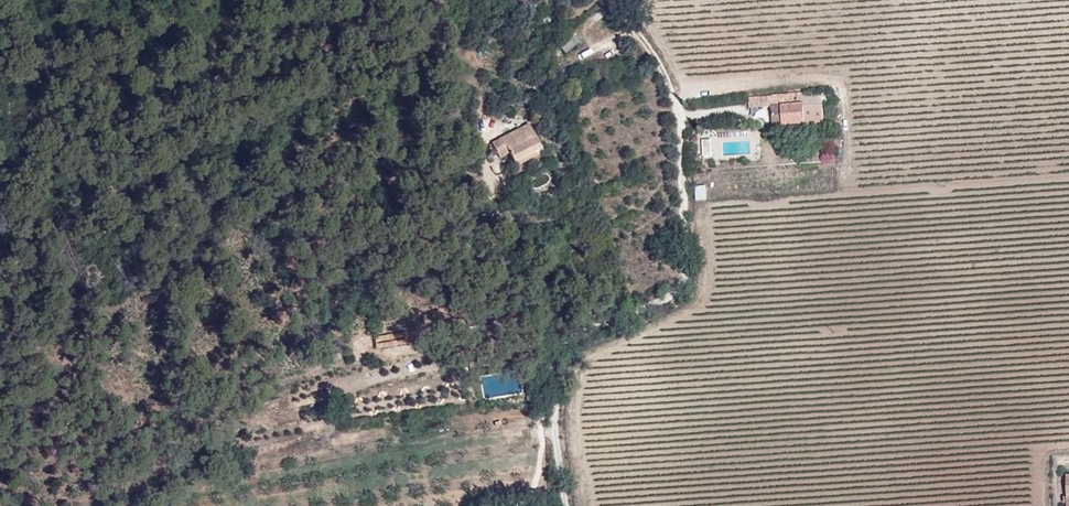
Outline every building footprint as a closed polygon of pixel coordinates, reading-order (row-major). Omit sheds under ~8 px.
[(580,42),(573,34),(559,46),(565,54),(580,42)] [(772,105),(772,106),(773,125),(823,120),(822,104),(803,106),(803,103),(772,105)] [(529,124),(502,138),(503,141),(531,128),(529,124)] [(503,141),(502,138),(492,143),(499,157),(509,153),(514,162),(541,148),(531,128),(503,141)] [(541,148),(514,162),(515,166),(543,152),(541,148)]
